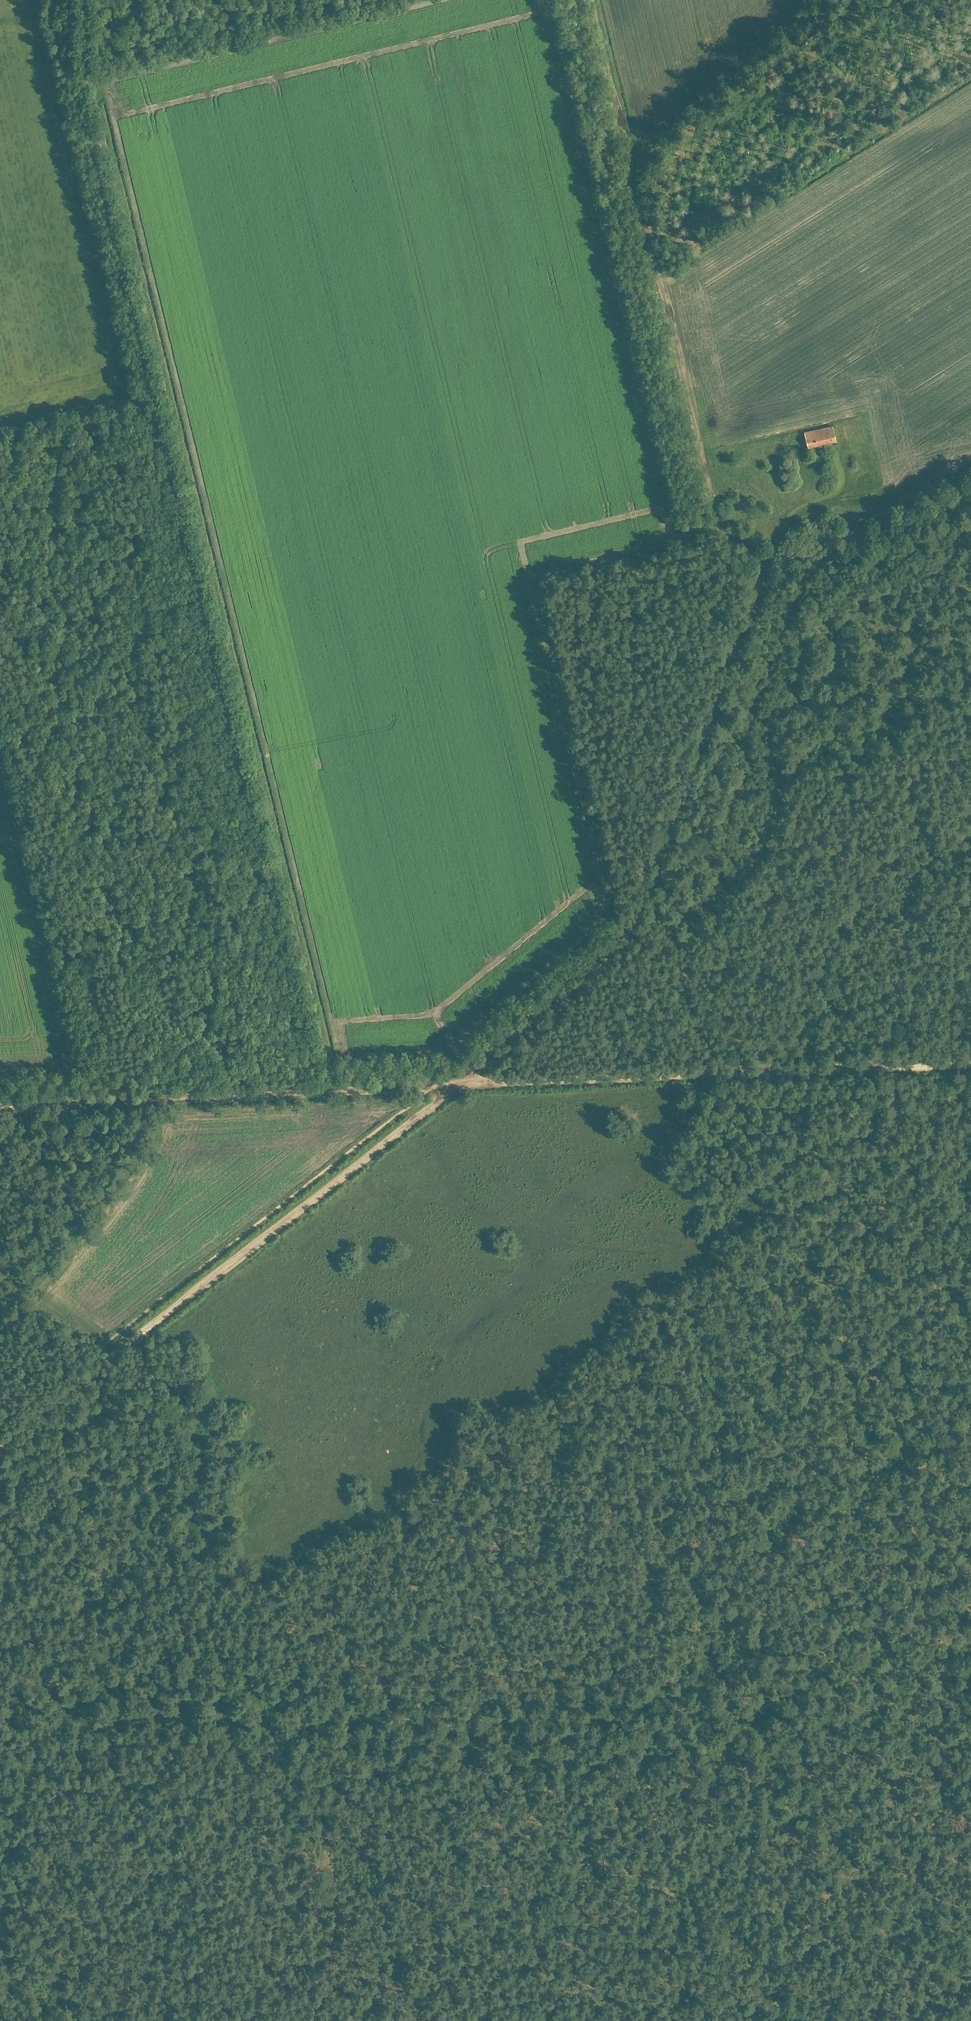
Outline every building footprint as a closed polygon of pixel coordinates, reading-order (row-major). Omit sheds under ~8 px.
[(808,448),(836,442),(833,427),(804,433),(808,448)]
